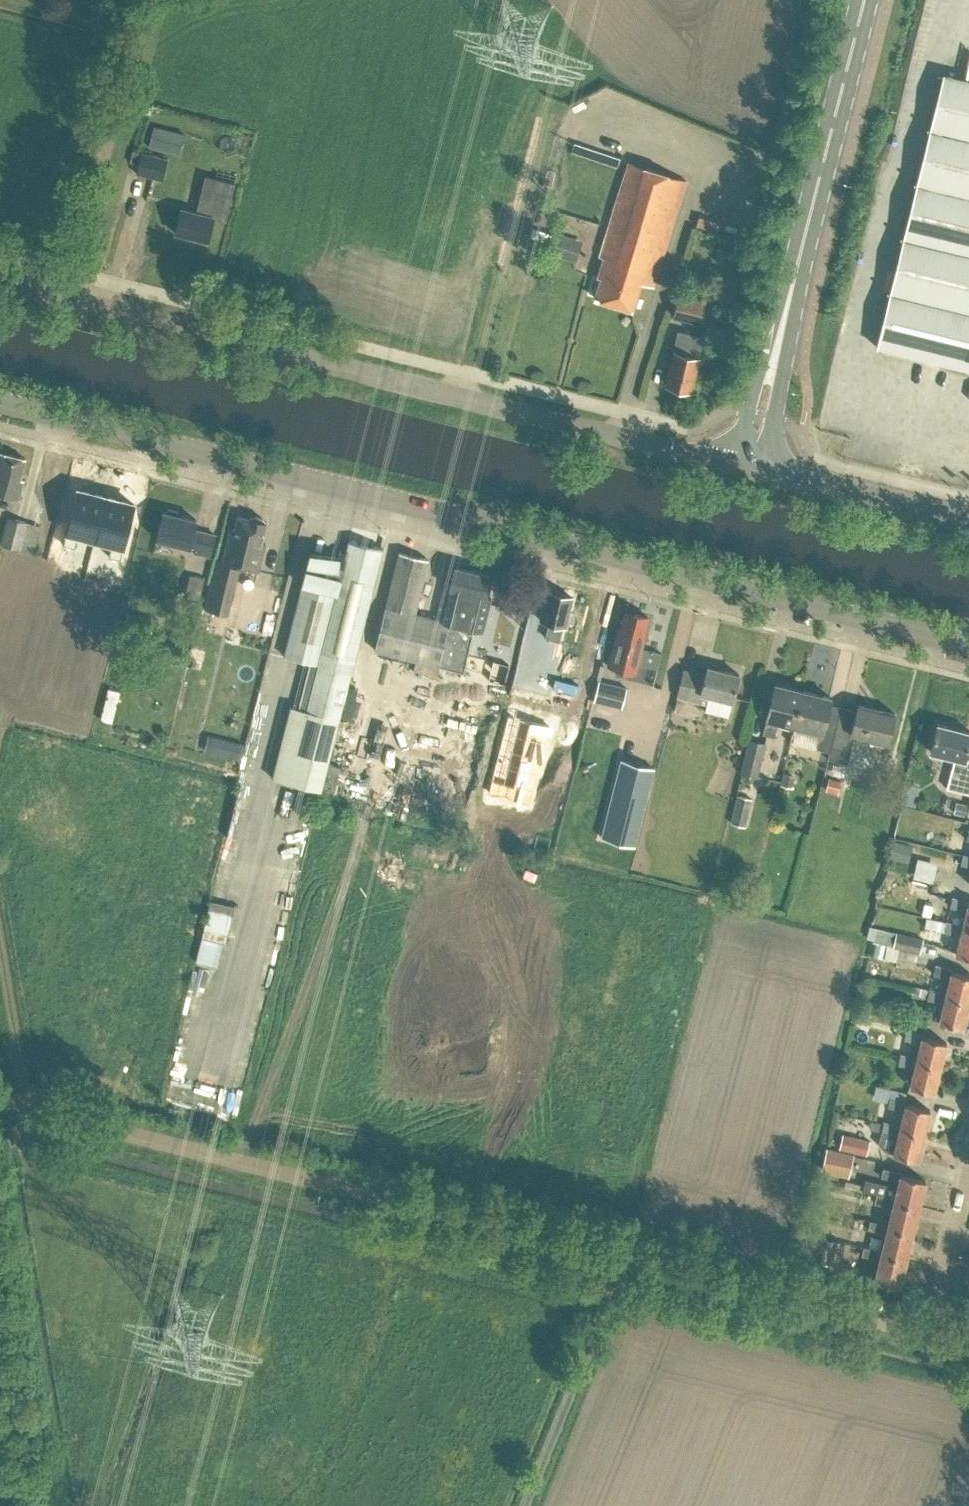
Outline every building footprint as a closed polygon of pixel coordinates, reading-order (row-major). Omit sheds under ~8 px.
[(943,73),(876,346),(968,368),(968,80),(943,73)] [(148,147),(180,154),(185,132),(153,125),(148,147)] [(167,157),(142,151),(141,152),(133,150),(130,162),(138,164),(136,172),(161,179),(167,157)] [(604,257),(598,276),(601,277),(594,297),(632,308),(640,281),(653,285),(686,179),(629,161),(599,255),(604,257)] [(181,207),(175,232),(207,240),(213,215),(224,218),(233,181),(206,175),(203,187),(197,211),(181,207)] [(706,300),(678,293),(672,316),(700,323),(706,300)] [(674,351),(673,352),(665,384),(691,391),(699,357),(698,357),(703,336),(678,330),(674,351)] [(20,478),(25,457),(0,450),(0,493),(18,498),(19,497),(18,497),(23,478),(20,478)] [(80,525),(77,536),(85,538),(87,527),(100,530),(109,496),(88,491),(80,525)] [(109,496),(100,530),(112,533),(110,544),(117,546),(120,535),(129,501),(109,496)] [(195,546),(194,551),(210,555),(215,533),(194,528),(196,518),(178,514),(178,510),(168,508),(167,511),(163,510),(156,537),(189,546),(190,545),(195,546)] [(216,558),(204,608),(228,613),(235,581),(240,563),(259,568),(265,542),(261,541),(266,521),(261,519),(262,516),(255,514),(254,518),(235,513),(232,527),(227,526),(220,559),(216,558)] [(9,516),(1,542),(34,552),(41,526),(9,516)] [(290,705),(274,773),(326,784),(342,718),(341,718),(352,671),(353,671),(383,547),(349,538),(346,549),(339,549),(338,564),(309,556),(284,654),(309,661),(297,707),(290,705)] [(443,619),(414,612),(428,558),(399,550),(375,649),(438,665),(464,671),(474,628),(483,630),(491,597),(486,595),(491,574),(455,565),(449,587),(450,588),(443,619)] [(199,599),(205,577),(190,574),(184,596),(199,599)] [(541,616),(540,620),(549,622),(545,636),(559,639),(562,624),(564,625),(568,612),(572,596),(547,590),(541,616)] [(648,616),(625,610),(620,627),(618,627),(608,664),(635,671),(641,647),(642,647),(645,633),(645,630),(648,616)] [(684,668),(677,696),(678,696),(688,698),(706,703),(708,694),(732,700),(739,673),(707,665),(705,673),(684,668)] [(626,686),(598,679),(592,699),(621,707),(626,686)] [(792,728),(803,689),(775,682),(762,733),(774,735),(777,725),(792,728)] [(111,686),(102,716),(115,720),(124,690),(111,686)] [(819,735),(816,747),(829,750),(838,713),(827,710),(830,696),(803,689),(792,728),(819,735)] [(829,751),(828,757),(847,762),(854,733),(887,741),(895,712),(858,703),(854,716),(839,712),(839,713),(838,713),(829,750),(829,751)] [(947,787),(968,792),(968,745),(968,741),(968,730),(937,722),(930,750),(955,756),(947,787)] [(212,733),(208,750),(241,758),(245,741),(212,733)] [(757,775),(766,741),(749,737),(740,771),(757,775)] [(621,758),(601,836),(635,844),(654,767),(641,764),(623,759),(621,758)] [(745,826),(752,799),(737,796),(731,822),(745,826)] [(913,844),(894,839),(889,857),(908,862),(913,844)] [(960,862),(968,864),(968,855),(963,853),(960,862)] [(907,874),(926,879),(931,860),(911,855),(907,874)] [(950,905),(966,909),(962,925),(961,927),(968,929),(968,903),(968,901),(952,896),(950,905)] [(213,898),(200,959),(223,965),(237,904),(213,898)] [(955,953),(968,956),(968,929),(961,927),(962,925),(946,921),(944,930),(960,934),(955,953)] [(923,937),(877,926),(874,941),(919,952),(923,937)] [(968,1001),(968,974),(951,970),(952,968),(935,964),(933,973),(949,977),(945,993),(945,995),(968,1001)] [(938,1020),(963,1026),(968,1001),(945,995),(945,993),(929,989),(927,997),(943,1001),(938,1020)] [(920,1041),(916,1057),(916,1059),(940,1065),(946,1041),(922,1035),(922,1033),(906,1029),(904,1037),(920,1041)] [(900,1053),(898,1062),(914,1066),(909,1085),(934,1091),(940,1065),(916,1059),(916,1057),(900,1053)] [(899,1127),(923,1133),(929,1108),(905,1102),(906,1100),(889,1096),(887,1105),(903,1109),(900,1125),(899,1127)] [(897,1133),(893,1153),(917,1159),(923,1133),(899,1127),(900,1125),(883,1121),(881,1130),(897,1133)] [(869,1139),(842,1132),(838,1148),(865,1154),(869,1139)] [(847,1176),(853,1153),(825,1146),(820,1169),(847,1176)] [(864,1177),(861,1189),(876,1193),(894,1197),(893,1199),(919,1205),(925,1179),(900,1173),(901,1171),(883,1167),(881,1175),(898,1180),(897,1185),(864,1177)] [(876,1193),(874,1201),(892,1206),(887,1224),(887,1225),(912,1231),(919,1205),(893,1199),(894,1197),(876,1193)] [(887,1225),(887,1224),(870,1219),(868,1228),(885,1232),(881,1250),(881,1251),(906,1257),(912,1231),(887,1225)] [(837,1239),(816,1234),(810,1258),(831,1263),(837,1239)] [(861,1254),(879,1258),(874,1279),(899,1285),(906,1257),(881,1251),(881,1250),(863,1245),(861,1254)]
